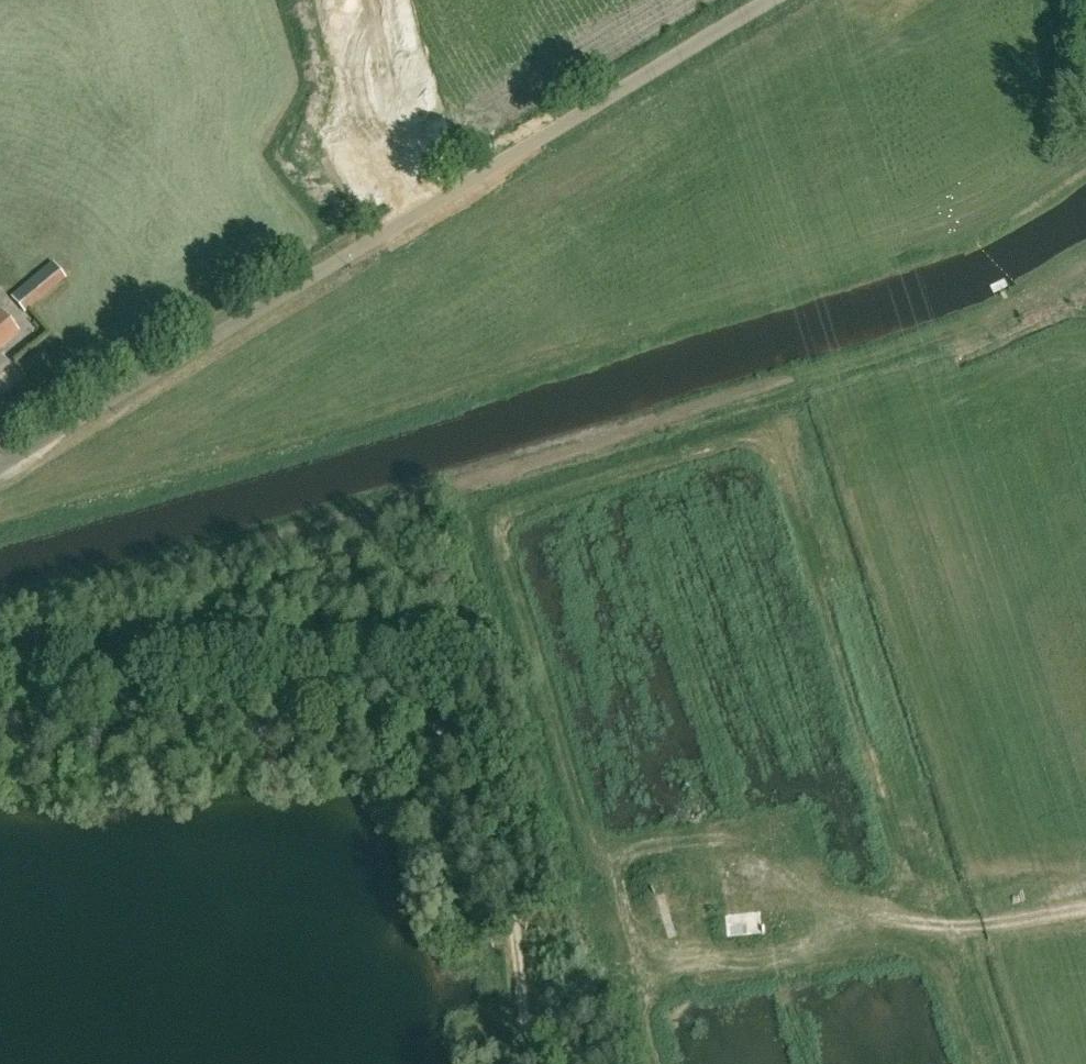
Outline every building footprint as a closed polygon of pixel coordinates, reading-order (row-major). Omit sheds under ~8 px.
[(53,263),(11,297),(24,312),(64,278),(53,263)] [(19,332),(2,311),(0,312),(0,347),(19,332)] [(34,379),(26,369),(0,390),(0,406),(34,379)]
